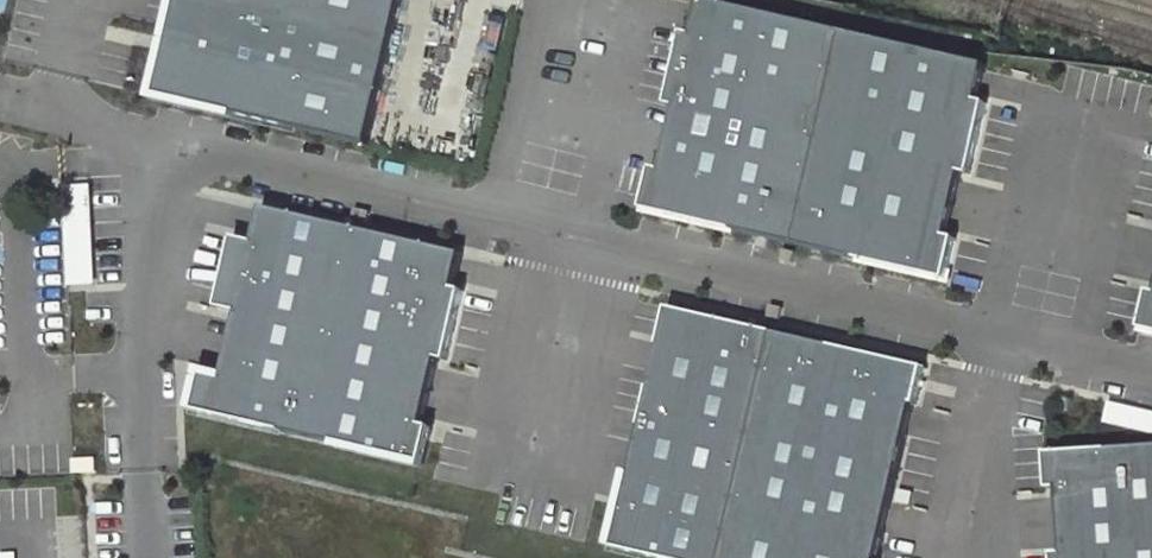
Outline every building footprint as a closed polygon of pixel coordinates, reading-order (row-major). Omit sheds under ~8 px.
[(168,108),(377,153),(412,0),(190,0),(168,108)] [(985,68),(705,6),(657,218),(948,282),(957,240),(947,237),(962,173),(972,176),(988,105),(977,103),(985,68)] [(70,211),(74,287),(101,286),(97,210),(70,211)] [(472,266),(275,221),(268,253),(247,248),(231,316),(252,321),(237,387),(215,382),(206,421),(425,471),(472,266)] [(1151,297),(1143,335),(1151,337),(1151,297)] [(665,557),(882,557),(925,380),(689,325),(635,551),(665,557)] [(1048,451),(1051,488),(1062,487),(1066,552),(1055,553),(1055,557),(1151,557),(1151,445),(1048,451)]
